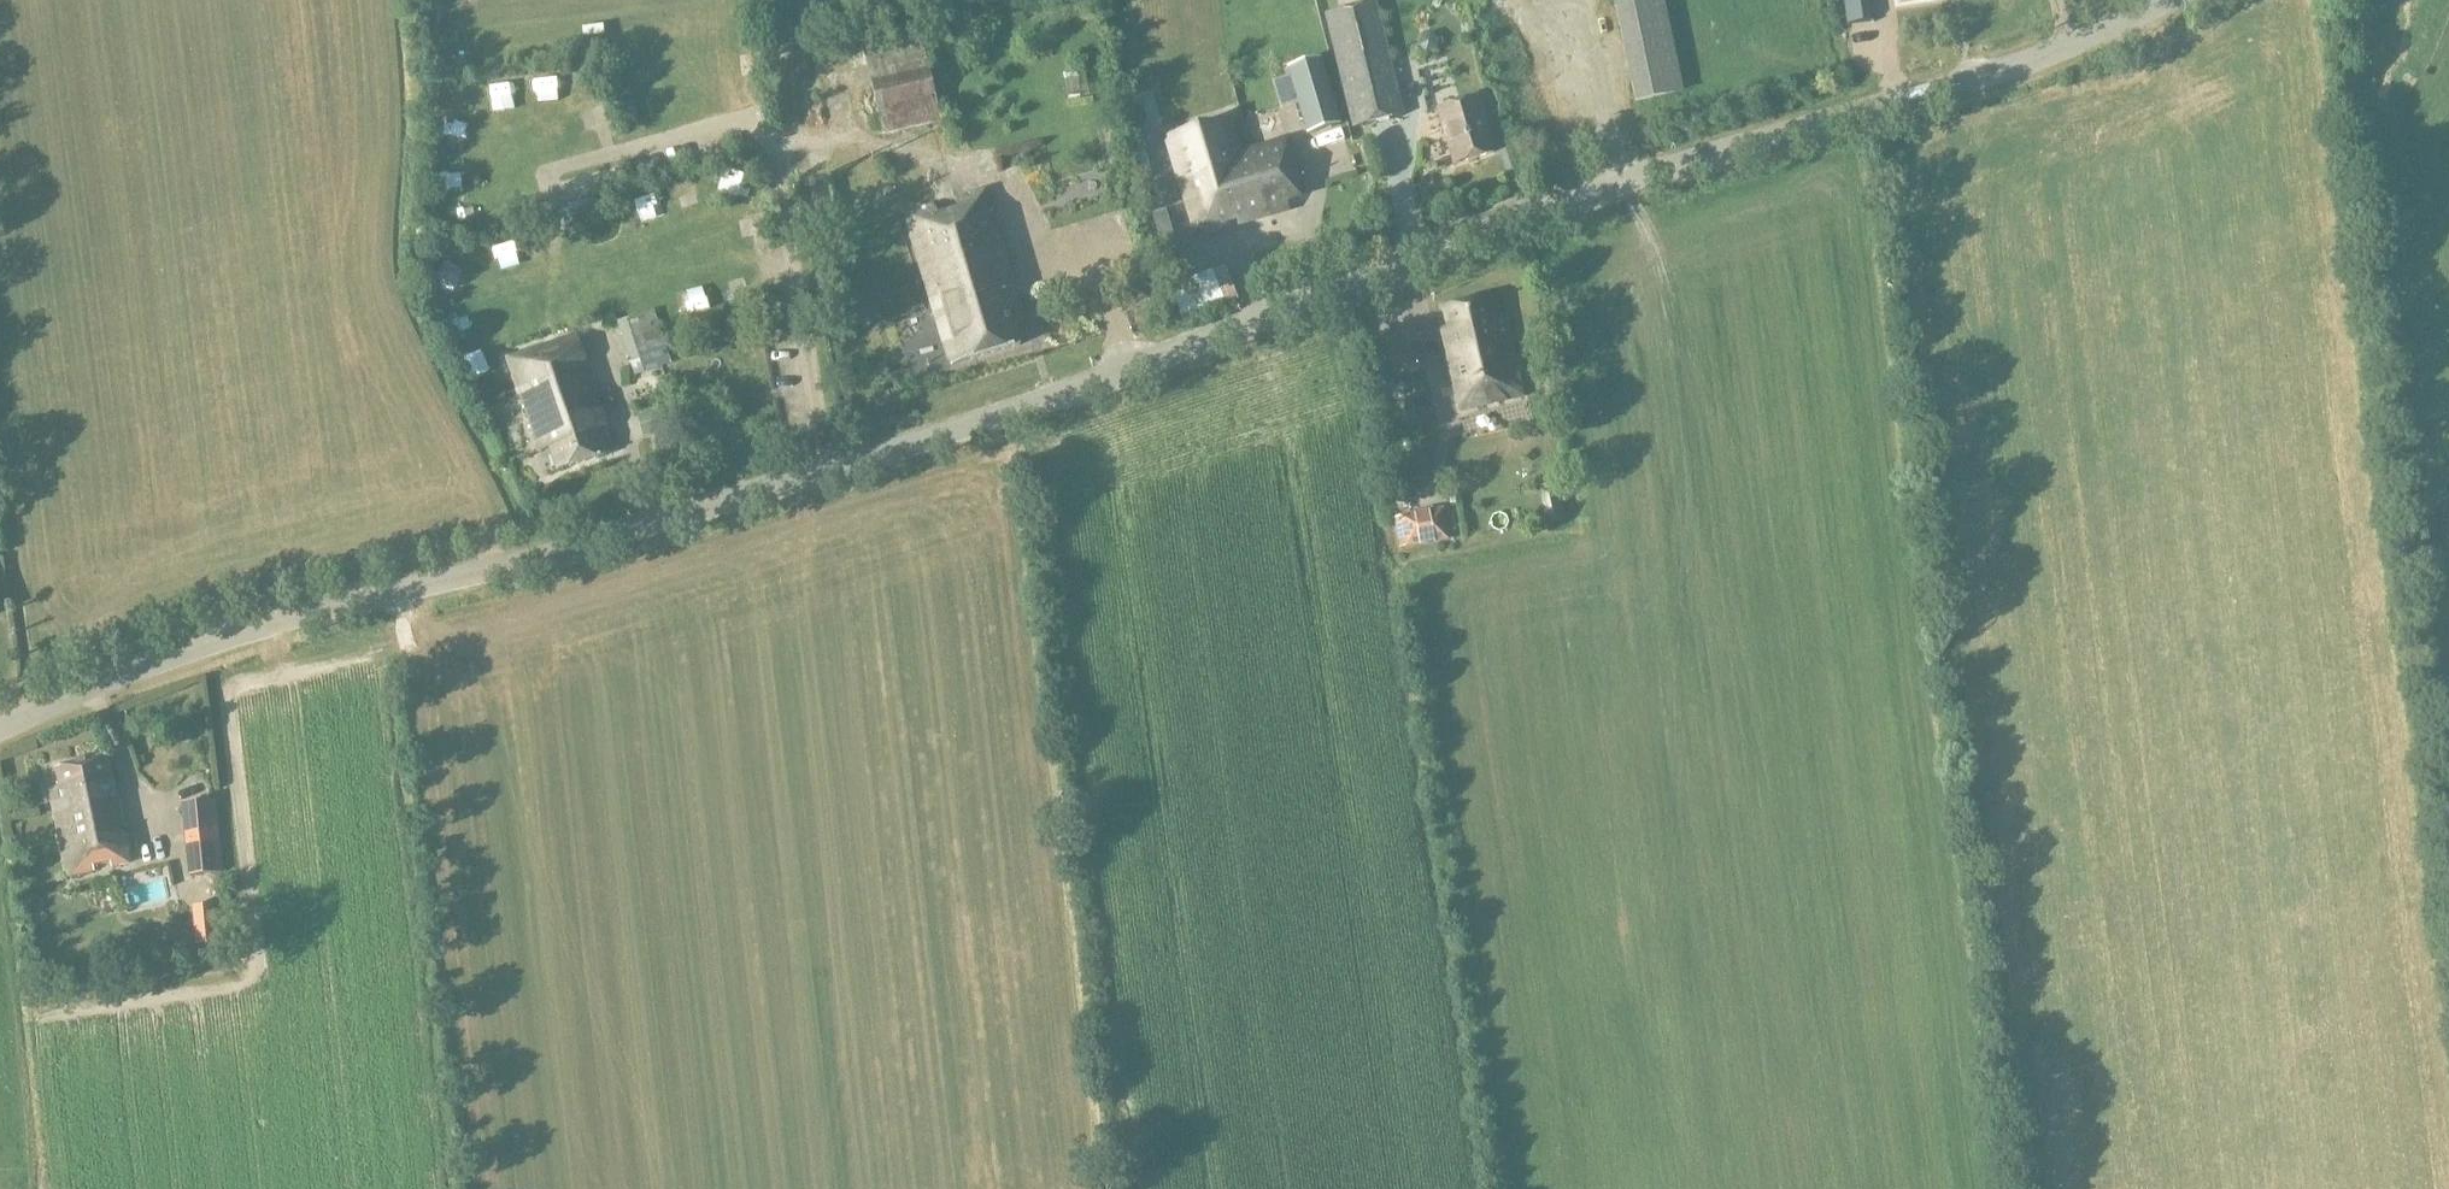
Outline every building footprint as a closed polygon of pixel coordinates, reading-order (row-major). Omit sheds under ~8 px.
[(1614,7),(1636,102),(1683,91),(1663,0),(1651,0),(1614,7)] [(1847,25),(1870,22),(1866,0),(1844,0),(1847,25)] [(1403,114),(1376,3),(1326,15),(1354,127),(1403,114)] [(863,49),(884,134),(941,121),(920,34),(863,49)] [(1340,125),(1320,59),(1287,69),(1307,135),(1340,125)] [(482,98),(483,114),(513,112),(511,96),(482,98)] [(1439,110),(1455,164),(1494,153),(1488,129),(1489,129),(1479,98),(1439,110)] [(1175,165),(1156,171),(1161,186),(1181,179),(1200,241),(1226,234),(1221,219),(1235,214),(1239,229),(1267,221),(1246,153),(1238,150),(1230,122),(1167,141),(1175,165)] [(1246,154),(1246,153),(1267,221),(1289,214),(1284,199),(1309,192),(1293,139),(1246,154)] [(459,196),(457,173),(432,174),(434,197),(459,196)] [(956,211),(941,216),(934,205),(906,213),(951,365),(1020,344),(1014,326),(1024,323),(985,189),(959,197),(956,211)] [(1151,216),(1159,243),(1176,238),(1168,211),(1151,216)] [(518,269),(518,249),(493,249),(494,269),(518,269)] [(456,293),(461,275),(438,268),(433,286),(456,293)] [(1182,320),(1238,300),(1226,269),(1171,289),(1182,320)] [(1488,299),(1445,309),(1449,326),(1443,332),(1460,410),(1522,396),(1504,317),(1493,320),(1488,299)] [(618,322),(634,372),(664,363),(646,313),(618,322)] [(615,451),(577,335),(508,358),(540,450),(549,447),(557,470),(615,451)] [(1401,336),(1376,342),(1382,371),(1407,366),(1401,336)] [(1449,510),(1393,519),(1398,549),(1454,540),(1449,510)] [(128,864),(107,757),(55,768),(59,788),(51,791),(70,875),(128,864)] [(221,874),(214,802),(184,805),(191,877),(221,874)] [(192,907),(193,922),(216,920),(214,906),(192,907)]
